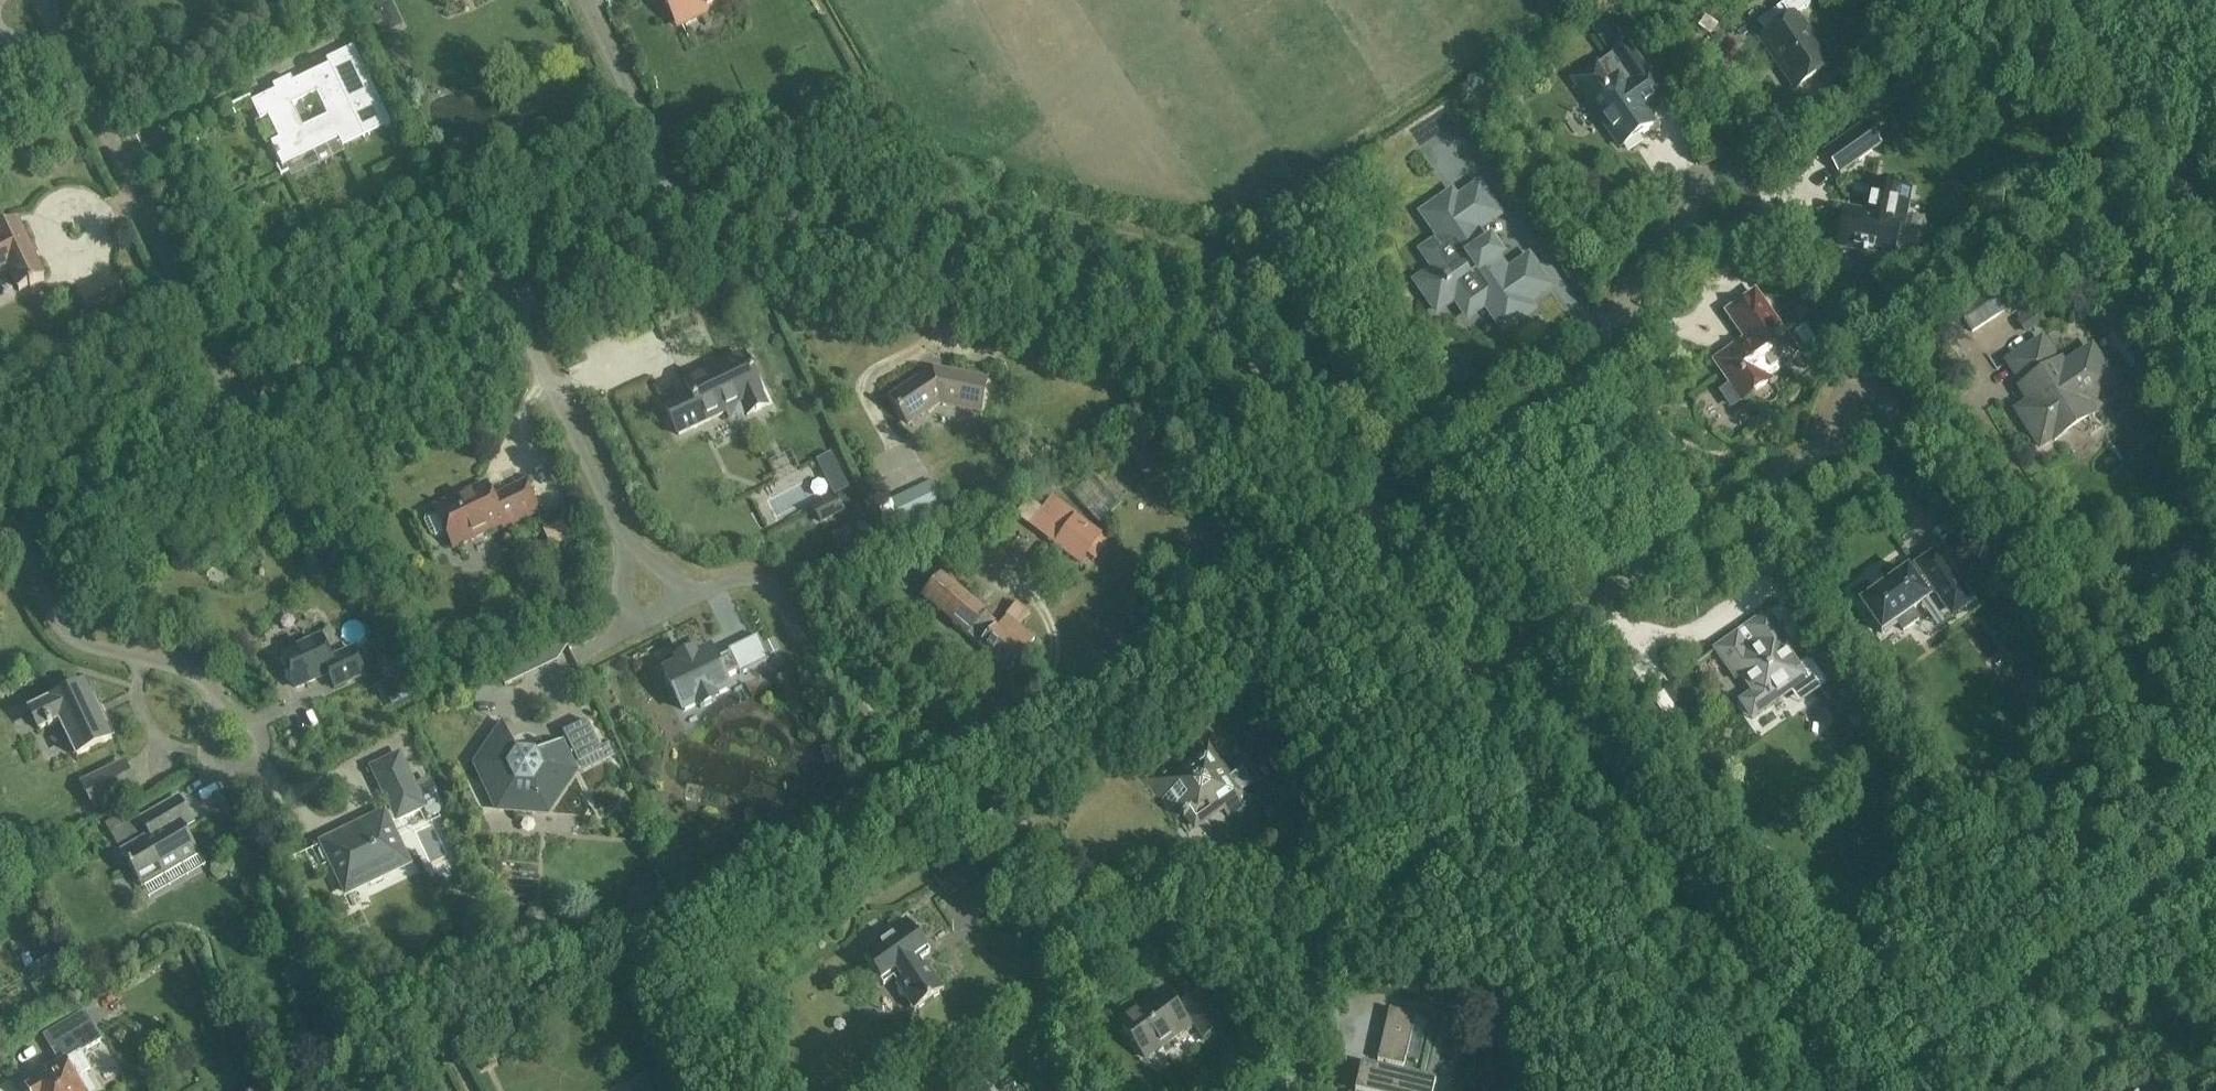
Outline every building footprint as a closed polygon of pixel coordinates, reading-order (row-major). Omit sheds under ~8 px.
[(680,24),(732,0),(669,0),(680,24)] [(1795,89),(1831,64),(1796,15),(1810,5),(1807,0),(1790,0),(1758,22),(1766,35),(1760,39),(1795,89)] [(1609,8),(1587,23),(1605,50),(1628,34),(1622,26),(1609,8)] [(1593,72),(1576,83),(1589,101),(1621,146),(1652,124),(1640,107),(1647,102),(1649,104),(1665,93),(1629,43),(1626,45),(1612,55),(1614,57),(1593,72)] [(328,67),(293,84),(291,79),(272,88),(275,93),(252,104),(260,122),(268,118),(279,141),(271,145),(282,167),(338,141),(361,130),(387,117),(353,49),(326,62),(328,67)] [(1843,138),(1858,161),(1881,145),(1865,122),(1843,138)] [(1900,221),(1895,220),(1901,188),(1872,182),(1866,214),(1844,210),(1837,248),(1893,259),(1900,221)] [(1476,230),(1498,215),(1478,186),(1456,201),(1451,194),(1444,198),(1443,196),(1428,207),(1429,209),(1422,214),(1442,243),(1428,253),(1438,267),(1415,282),(1420,289),(1419,291),(1429,305),(1430,304),(1435,311),(1458,296),(1467,310),(1482,300),(1502,330),(1509,325),(1510,327),(1525,317),(1524,315),(1531,310),(1526,303),(1548,288),(1528,259),(1506,274),(1496,259),(1500,257),(1490,242),(1486,245),(1476,230)] [(44,281),(17,224),(0,232),(0,273),(8,270),(19,293),(44,281)] [(89,291),(102,316),(128,304),(116,278),(89,291)] [(1956,309),(1972,333),(2007,309),(1992,286),(1956,309)] [(1742,401),(1770,381),(1768,378),(1799,356),(1755,293),(1726,313),(1745,340),(1714,362),(1730,385),(1722,391),(1724,394),(1723,398),(1726,403),(1731,404),(1733,407),(1742,401)] [(2059,361),(2056,364),(2041,340),(2007,362),(2023,386),(2019,388),(2029,403),(2021,408),(2032,426),(2028,429),(2040,447),(2095,410),(2091,404),(2116,387),(2091,349),(2063,367),(2059,361)] [(747,416),(768,406),(744,357),(710,373),(709,370),(683,382),(689,394),(663,406),(678,436),(724,414),(723,410),(740,402),(747,416)] [(942,404),(981,412),(987,381),(933,370),(890,398),(907,424),(937,404),(942,404)] [(1178,466),(1165,443),(1135,461),(1149,484),(1178,466)] [(891,501),(903,526),(944,507),(932,481),(891,501)] [(504,528),(537,512),(524,484),(492,499),(487,488),(462,500),(460,497),(435,509),(437,512),(426,517),(424,523),(430,536),(436,539),(447,534),(454,548),(502,525),(504,528)] [(1080,566),(1103,537),(1052,497),(1042,510),(1029,500),(1016,516),(1080,566)] [(814,510),(821,525),(843,514),(835,499),(814,510)] [(565,527),(580,520),(572,504),(557,511),(565,527)] [(1862,603),(1860,605),(1862,607),(1879,632),(1881,634),(1883,632),(1896,623),(1903,632),(1918,621),(1912,611),(1925,602),(1928,600),(1927,599),(1934,594),(1943,608),(1965,593),(1935,551),(1914,566),(1915,567),(1908,572),(1907,571),(1905,573),(1890,584),(1877,592),(1877,593),(1862,604),(1862,603)] [(1008,617),(1001,626),(987,615),(962,593),(967,586),(948,570),(923,599),(1010,672),(1029,650),(1027,649),(1035,640),(1008,617)] [(1739,701),(1751,719),(1773,704),(1771,701),(1805,677),(1784,647),(1802,635),(1781,605),(1769,613),(1768,612),(1744,628),(1746,630),(1739,635),(1737,633),(1714,649),(1727,668),(1732,665),(1751,693),(1739,701)] [(353,650),(331,660),(321,637),(280,655),(288,671),(285,676),(288,683),(294,684),(295,688),(328,673),(335,688),(364,674),(353,650)] [(685,675),(669,683),(688,723),(703,715),(706,719),(721,712),(719,708),(734,701),(729,689),(743,682),(745,685),(774,671),(762,647),(734,660),(736,663),(721,670),(716,661),(702,668),(700,663),(684,671),(685,675)] [(383,689),(394,711),(412,702),(401,680),(383,689)] [(77,757),(112,740),(86,686),(31,712),(40,731),(60,721),(77,757)] [(1860,697),(1857,699),(1850,688),(1846,687),(1842,689),(1840,691),(1839,696),(1840,698),(1845,706),(1842,709),(1856,731),(1875,719),(1860,697)] [(578,765),(602,753),(587,722),(563,733),(567,742),(561,744),(560,743),(534,755),(541,770),(532,784),(516,782),(509,768),(518,754),(504,725),(476,765),(497,810),(547,813),(575,773),(571,764),(576,761),(578,765)] [(1244,768),(1230,779),(1210,751),(1177,774),(1169,762),(1148,777),(1172,811),(1182,813),(1185,818),(1190,814),(1197,824),(1214,812),(1212,808),(1220,802),(1231,817),(1259,798),(1251,786),(1255,784),(1244,768)] [(320,848),(318,853),(322,862),(328,863),(332,862),(333,863),(330,869),(334,875),(339,877),(346,892),(367,882),(371,885),(382,880),(384,874),(407,863),(388,823),(396,819),(397,820),(422,808),(425,815),(433,818),(440,815),(442,807),(429,778),(414,785),(399,754),(371,768),(392,812),(384,816),(383,815),(323,844),(324,846),(320,848)] [(80,784),(92,810),(135,789),(123,764),(80,784)] [(122,852),(142,886),(197,854),(178,821),(188,815),(178,798),(140,819),(150,836),(122,852)] [(106,828),(117,846),(138,834),(127,816),(106,828)] [(914,1012),(944,990),(921,959),(930,953),(907,920),(860,953),(883,986),(892,980),(914,1012)] [(1180,1007),(1177,1009),(1165,994),(1143,1010),(1140,1006),(1118,1022),(1145,1058),(1189,1026),(1188,1025),(1192,1022),(1203,1037),(1217,1027),(1194,995),(1179,1006),(1180,1007)] [(1377,1061),(1403,1067),(1415,1016),(1389,1010),(1377,1061)] [(74,1077),(90,1067),(82,1053),(102,1041),(85,1012),(42,1037),(56,1062),(43,1070),(47,1078),(25,1090),(26,1090),(82,1090),(74,1077)] [(1435,1083),(1361,1065),(1355,1090),(1433,1090),(1435,1083)]
